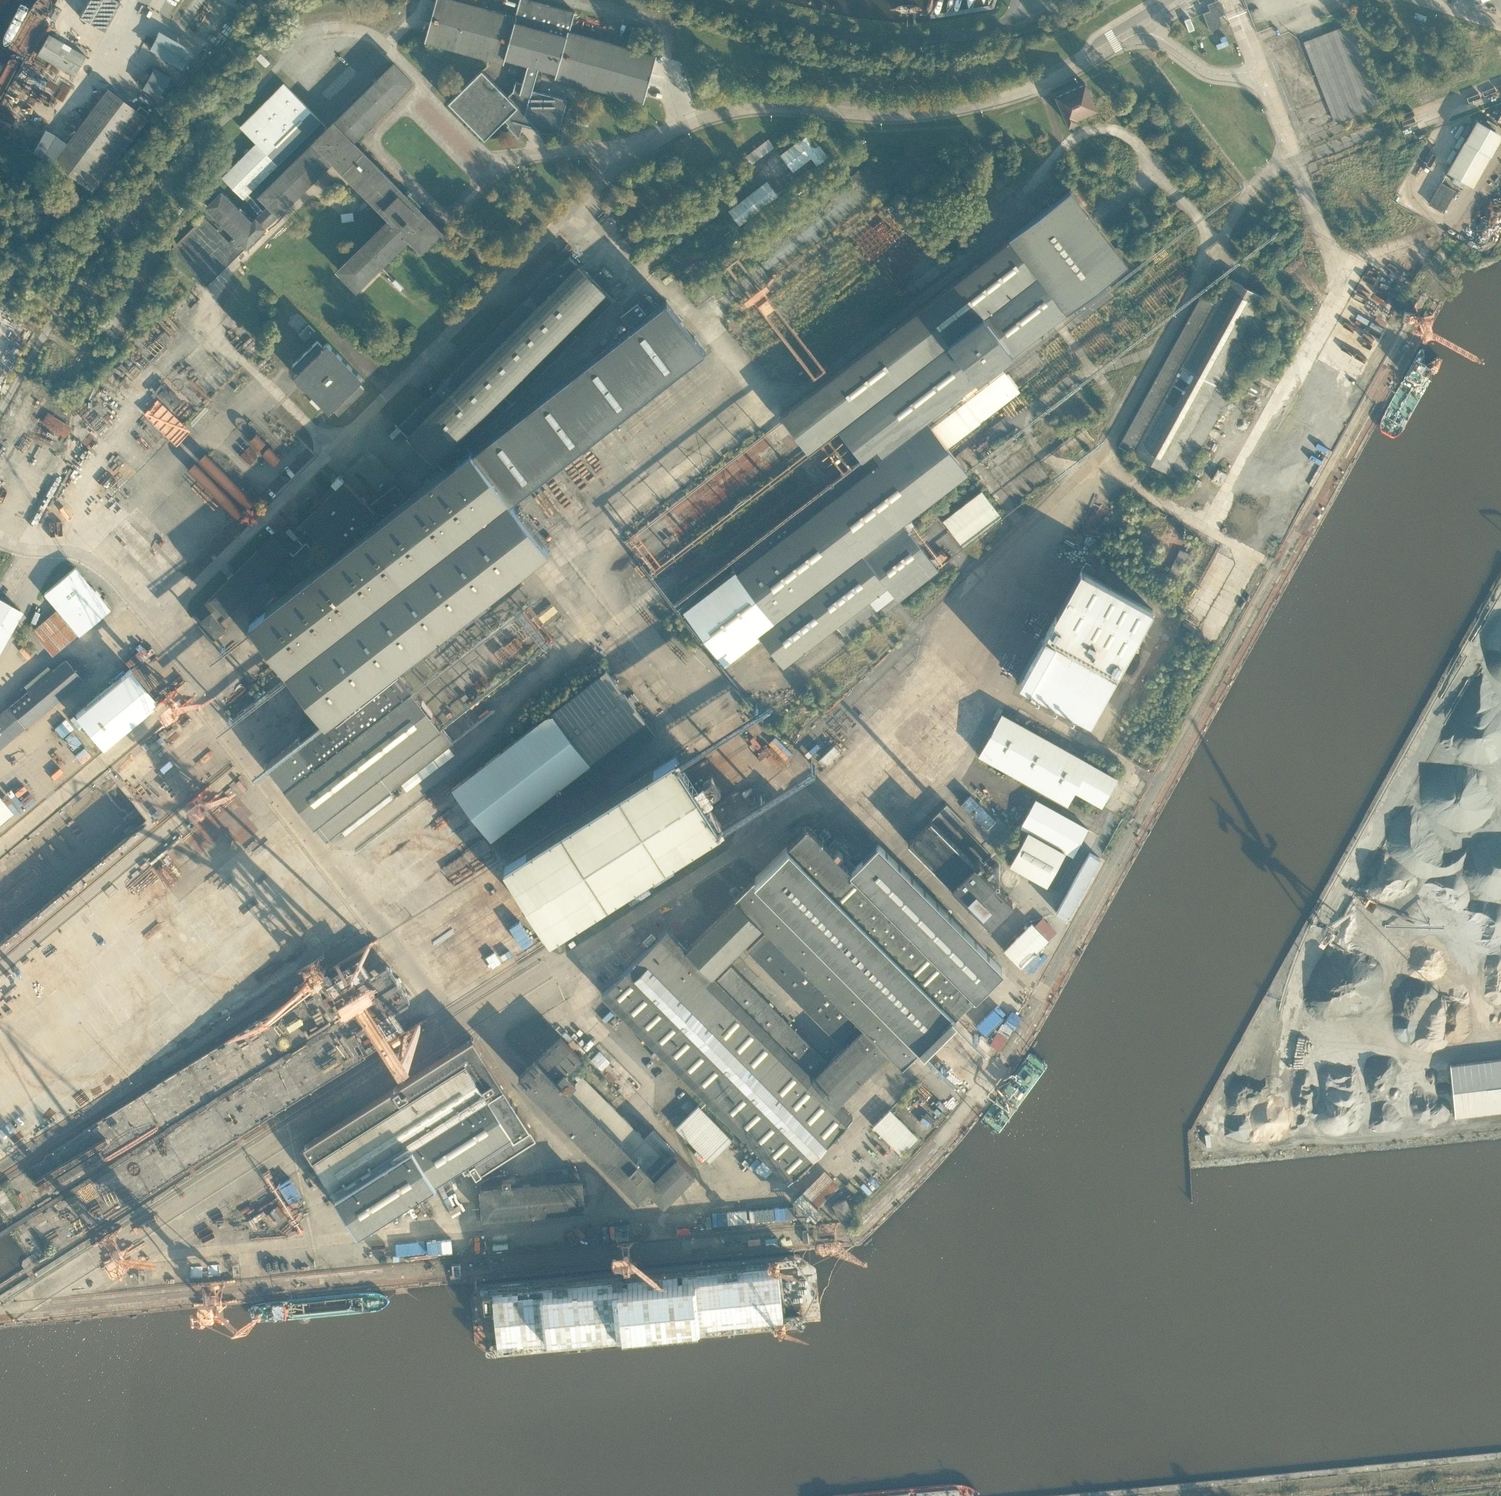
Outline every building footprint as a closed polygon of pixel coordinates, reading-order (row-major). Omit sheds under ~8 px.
[(120,2),(117,0),(93,0),(81,20),(103,32),(120,2)] [(451,0),(438,0),(424,46),(505,68),(506,63),(529,68),(524,86),(517,84),(511,101),(482,73),(450,105),(488,141),(507,123),(556,139),(566,101),(534,92),(540,73),(557,77),(555,83),(645,106),(658,58),(570,35),(575,14),(524,0),(523,0),(518,19),(451,0)] [(1208,30),(1221,26),(1218,15),(1224,13),(1220,0),(1218,0),(1207,4),(1209,10),(1202,12),(1208,30)] [(1346,28),(1305,46),(1336,126),(1383,107),(1352,26),(1346,28)] [(184,69),(193,52),(160,34),(151,51),(184,69)] [(88,58),(50,36),(39,56),(76,78),(88,58)] [(205,218),(168,253),(206,291),(334,167),(392,224),(338,272),(359,292),(414,241),(425,252),(446,231),(359,141),(416,87),(394,62),(326,129),(283,87),(240,129),(255,144),(221,179),(258,215),(251,222),(222,193),(204,210),(234,239),(230,243),(205,218)] [(157,65),(147,88),(166,97),(176,73),(157,65)] [(1097,111),(1086,83),(1051,97),(1062,124),(1097,111)] [(67,146),(46,131),(30,154),(93,195),(148,121),(104,91),(67,146)] [(1500,140),(1500,131),(1479,119),(1448,172),(1476,187),(1500,140)] [(815,126),(784,150),(799,168),(817,153),(822,160),(835,150),(815,126)] [(771,139),(749,155),(756,163),(776,147),(771,139)] [(770,177),(731,206),(744,222),(782,192),(770,177)] [(1458,189),(1444,181),(1431,203),(1446,210),(1458,189)] [(1133,257),(1074,184),(783,413),(812,445),(839,424),(864,453),(874,446),(882,456),(683,606),(729,659),(761,634),(906,520),(972,468),(954,443),(1023,388),(1000,362),(1133,257)] [(344,211),(345,220),(357,219),(357,210),(344,211)] [(891,217),(904,234),(914,226),(901,210),(891,217)] [(398,428),(444,469),(472,449),(617,304),(570,257),(398,428)] [(1204,295),(1122,447),(1187,480),(1271,321),(1256,314),(1265,294),(1234,279),(1221,304),(1204,295)] [(714,352),(670,302),(383,518),(337,554),(252,621),(328,720),(268,766),(332,841),(458,744),(400,670),(554,547),(517,503),(714,352)] [(302,333),(308,339),(316,330),(310,325),(302,333)] [(0,334),(0,368),(14,376),(29,349),(0,334)] [(363,377),(327,342),(322,348),(317,343),(295,365),(298,369),(294,373),(330,410),(336,404),(343,411),(365,388),(358,381),(363,377)] [(0,373),(0,393),(9,378),(0,373)] [(1254,380),(1249,388),(1260,393),(1264,385),(1254,380)] [(50,411),(44,421),(67,436),(74,425),(50,411)] [(1077,454),(1100,439),(1088,421),(1065,436),(1077,454)] [(254,438),(264,449),(273,441),(263,430),(254,438)] [(686,493),(635,433),(577,478),(628,538),(686,493)] [(276,445),(268,453),(279,464),(287,456),(276,445)] [(193,469),(243,517),(261,499),(211,451),(193,469)] [(1224,482),(1230,472),(1221,467),(1215,478),(1224,482)] [(345,482),(304,522),(337,554),(383,518),(345,482)] [(988,515),(966,489),(926,519),(947,545),(988,515)] [(761,634),(786,668),(888,588),(902,605),(941,572),(906,520),(761,634)] [(985,546),(1000,537),(995,529),(980,537),(985,546)] [(139,531),(136,539),(140,541),(144,534),(139,531)] [(199,626),(211,641),(227,630),(221,622),(292,553),(272,537),(197,614),(204,622),(199,626)] [(1087,568),(1018,688),(1094,728),(1159,607),(1087,568)] [(76,569),(44,595),(80,639),(112,612),(76,569)] [(1213,569),(1177,631),(1217,654),(1258,584),(1240,573),(1234,580),(1213,569)] [(939,596),(945,590),(940,584),(933,590),(939,596)] [(0,597),(0,638),(18,606),(0,597)] [(145,657),(151,652),(146,647),(140,652),(145,657)] [(4,768),(62,723),(54,713),(62,706),(67,712),(92,691),(67,660),(53,671),(49,667),(24,688),(30,693),(0,717),(0,763),(4,768)] [(74,718),(103,749),(160,703),(131,670),(74,718)] [(607,672),(362,862),(402,912),(648,723),(607,672)] [(876,723),(824,775),(854,802),(888,769),(909,789),(924,772),(937,783),(978,739),(930,696),(891,737),(876,723)] [(1119,779),(1002,714),(979,757),(1071,806),(1077,794),(1105,808),(1119,779)] [(839,745),(826,756),(831,762),(844,751),(839,745)] [(683,754),(507,863),(554,937),(731,825),(683,754)] [(18,812),(0,790),(0,826),(18,812)] [(974,793),(966,802),(994,826),(1002,818),(974,793)] [(1012,869),(1052,888),(1069,856),(1076,860),(1092,830),(1038,800),(1023,828),(1034,833),(1012,869)] [(88,808),(3,872),(7,886),(15,888),(11,882),(15,878),(20,879),(18,877),(33,866),(42,868),(45,867),(49,873),(47,880),(55,878),(59,883),(72,873),(70,867),(61,855),(60,852),(65,853),(71,861),(82,853),(88,855),(89,851),(93,848),(96,835),(100,836),(97,828),(94,827),(95,821),(95,818),(88,808)] [(934,821),(910,845),(994,930),(1017,906),(934,821)] [(669,931),(603,997),(788,1184),(852,1124),(837,1111),(892,1058),(905,1071),(1008,977),(881,849),(853,876),(809,828),(690,950),(669,931)] [(1106,863),(1093,856),(1059,917),(1072,923),(1106,863)] [(124,899),(133,893),(127,885),(119,891),(124,899)] [(1052,944),(1032,926),(1006,955),(1025,972),(1052,944)] [(561,1033),(518,1073),(640,1198),(651,1187),(668,1202),(700,1167),(679,1149),(660,1168),(560,1069),(568,1062),(572,1066),(585,1055),(561,1033)] [(304,1143),(358,1229),(458,1168),(466,1178),(536,1136),(472,1035),(304,1143)] [(628,1092),(636,1083),(614,1061),(605,1069),(628,1092)] [(1450,1067),(1454,1119),(1500,1113),(1500,1061),(1450,1067)] [(1405,1104),(1404,1096),(1368,1100),(1369,1108),(1405,1104)] [(885,1134),(840,1179),(865,1203),(908,1161),(900,1154),(919,1134),(890,1107),(873,1124),(885,1134)] [(732,1142),(697,1109),(675,1132),(710,1164),(732,1142)] [(827,1213),(820,1206),(844,1184),(829,1168),(797,1199),(819,1221),(827,1213)] [(505,1182),(480,1183),(482,1215),(587,1205),(586,1176),(513,1182),(512,1175),(504,1177),(505,1182)] [(284,1183),(288,1195),(301,1190),(296,1178),(284,1183)] [(845,1217),(859,1212),(853,1196),(839,1201),(845,1217)]
